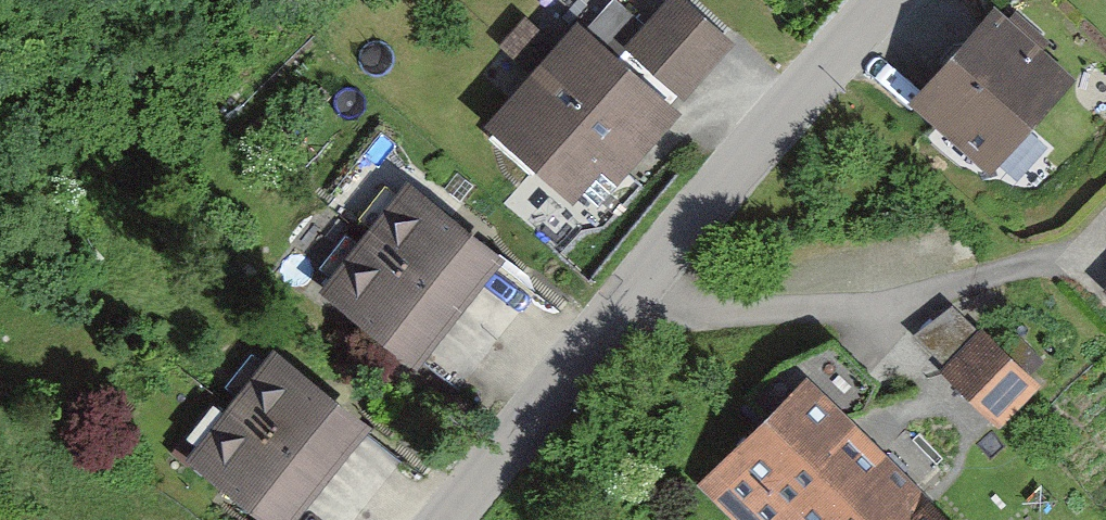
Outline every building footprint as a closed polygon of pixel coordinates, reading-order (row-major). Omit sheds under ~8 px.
[(717,41),(671,0),(666,0),(603,70),(569,39),(496,120),(538,158),(564,181),(594,148),(609,162),(652,113),(717,41)] [(571,23),(546,0),(532,0),(496,39),(529,69),(571,23)] [(913,98),(982,160),(1054,79),(985,17),(964,40),(946,41),(932,56),(933,75),(913,98)] [(486,257),(440,219),(401,189),(395,197),(368,231),(361,239),(446,306),(446,307),(486,257)] [(321,289),(360,320),(406,357),(407,356),(446,307),(446,306),(361,239),(355,246),(328,280),(321,289)] [(999,428),(1040,386),(979,328),(954,304),(913,336),(943,366),(939,371),(999,428)] [(353,425),(306,387),(268,356),(261,365),(234,399),(227,407),(312,474),(313,475),(352,425),(353,425)] [(918,505),(913,510),(792,388),(698,482),(736,519),(932,519),(918,505)] [(218,481),(267,519),(276,519),(313,475),(312,474),(227,407),(222,414),(195,448),(188,457),(218,481)]
